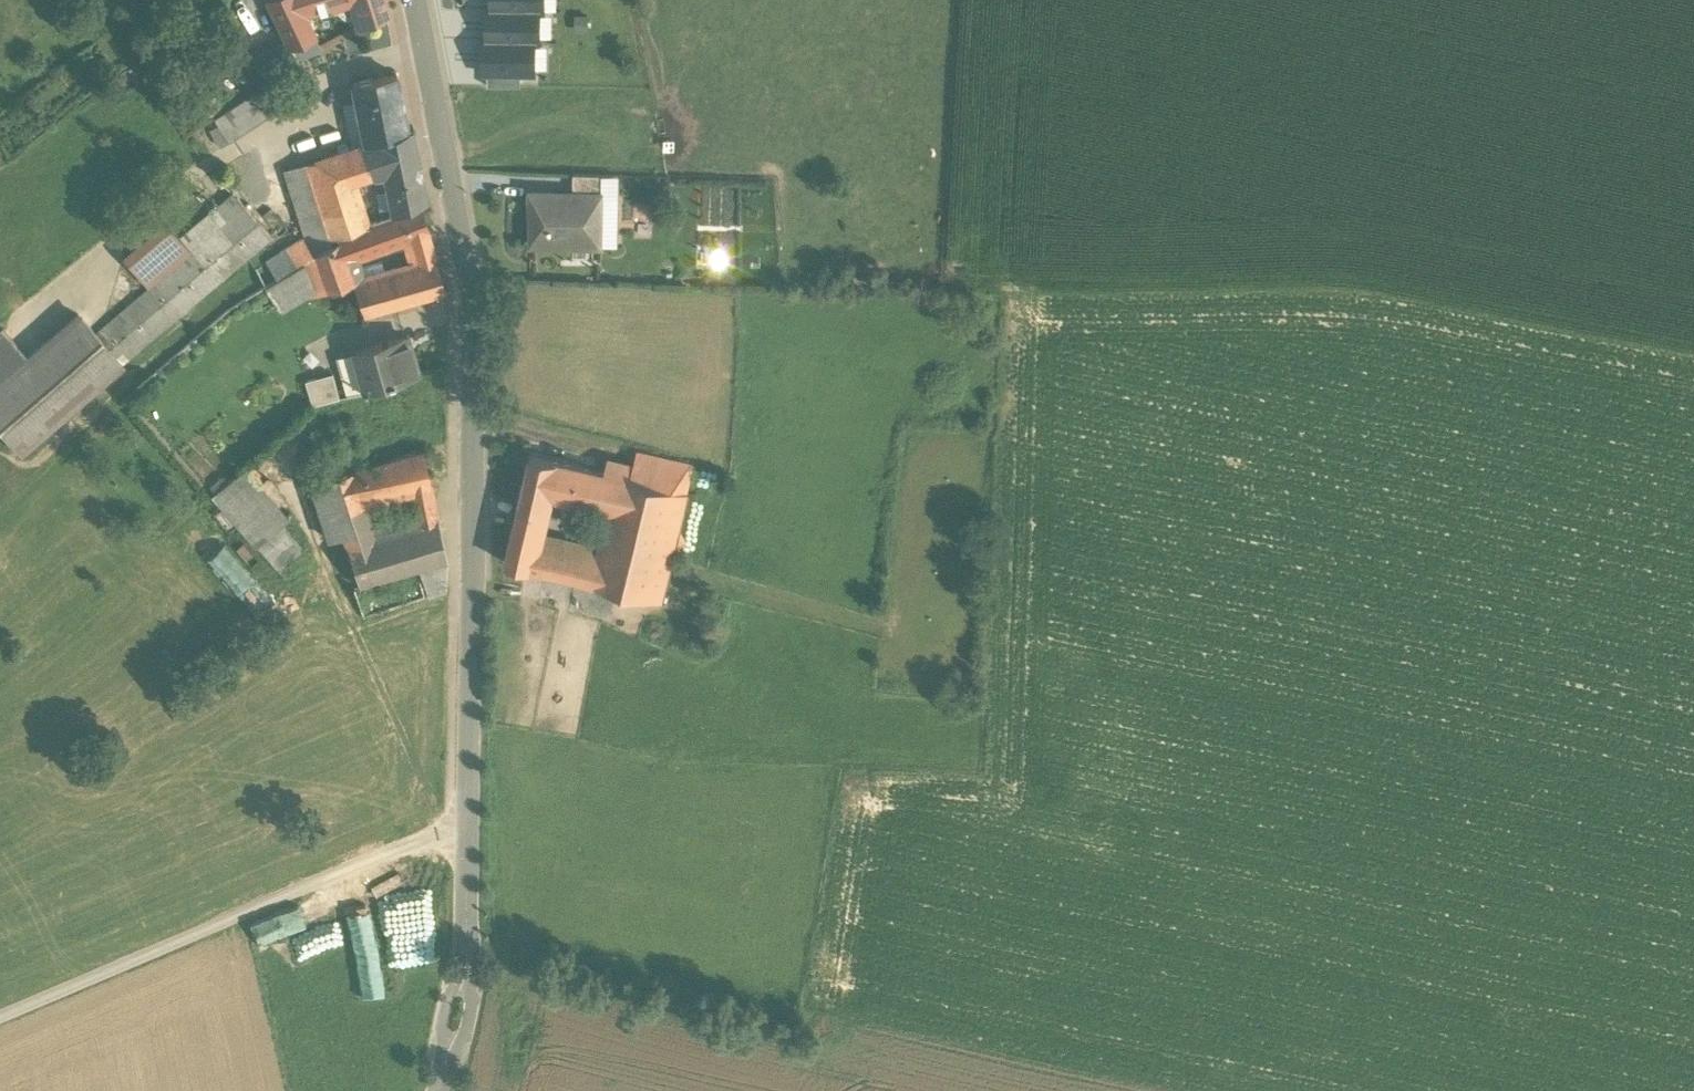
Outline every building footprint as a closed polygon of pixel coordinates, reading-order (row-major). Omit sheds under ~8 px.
[(269,4),(297,62),(321,53),(303,17),(296,0),(278,0),(269,4)] [(303,17),(331,8),(328,0),(296,0),(303,17)] [(331,8),(355,0),(328,0),(331,8)] [(361,15),(364,22),(354,27),(356,33),(387,16),(383,0),(358,0),(361,15)] [(492,9),(487,9),(487,40),(483,40),(482,73),(487,73),(520,74),(533,74),(534,42),(538,42),(538,11),(543,11),(543,0),(492,0),(492,9)] [(587,35),(586,15),(572,15),(572,35),(587,35)] [(520,74),(487,73),(487,87),(520,87),(520,74)] [(396,74),(352,83),(363,145),(406,131),(396,74)] [(266,86),(214,119),(229,143),(281,109),(266,86)] [(406,131),(363,145),(371,176),(385,173),(394,215),(425,203),(409,130),(406,131)] [(371,176),(363,145),(345,151),(355,181),(371,176)] [(345,151),(306,164),(329,241),(331,240),(337,237),(347,233),(337,201),(359,194),(355,181),(345,151)] [(306,164),(284,171),(312,257),(333,245),(331,240),(329,241),(306,164)] [(601,174),(573,174),(573,193),(601,193),(601,174)] [(741,185),(700,184),(699,225),(740,226),(741,185)] [(573,193),(530,192),(529,245),(600,247),(601,193),(573,193)] [(232,193),(181,238),(192,251),(148,288),(96,334),(122,364),(270,236),(232,193)] [(359,194),(337,201),(347,233),(369,225),(359,194)] [(420,208),(367,228),(373,250),(410,236),(427,230),(426,225),(420,208)] [(181,238),(163,218),(120,255),(148,288),(192,251),(181,238)] [(367,228),(353,233),(360,255),(373,250),(367,228)] [(427,230),(410,236),(416,263),(354,281),(364,311),(363,311),(364,315),(445,290),(428,230),(427,230)] [(353,233),(339,239),(341,246),(345,261),(360,255),(353,233)] [(257,270),(267,284),(312,257),(306,241),(257,270)] [(341,246),(308,260),(319,294),(356,288),(354,281),(345,261),(341,246)] [(319,294),(308,260),(267,284),(285,315),(319,294)] [(0,383),(0,427),(21,452),(122,364),(96,334),(78,314),(28,358),(0,383)] [(0,332),(0,383),(28,358),(3,329),(0,332)] [(406,337),(354,352),(365,391),(417,375),(406,337)] [(354,352),(336,357),(347,396),(365,391),(354,352)] [(332,373),(305,381),(312,405),(339,398),(332,373)] [(349,422),(337,427),(343,449),(356,446),(349,422)] [(362,467),(356,446),(343,449),(349,471),(351,470),(362,467)] [(362,467),(351,470),(359,495),(403,485),(404,488),(409,487),(430,483),(422,449),(420,449),(420,450),(362,467)] [(693,464),(641,452),(637,464),(633,480),(686,492),(693,464)] [(555,462),(530,455),(518,510),(542,516),(548,493),(555,462)] [(637,464),(606,457),(602,473),(624,478),(633,480),(637,464)] [(595,471),(555,462),(548,493),(587,502),(595,471)] [(288,516),(245,467),(212,496),(255,546),(280,523),(288,516)] [(349,471),(324,478),(343,535),(346,545),(373,537),(369,525),(359,495),(351,470),(349,471)] [(602,473),(595,471),(587,502),(616,509),(624,478),(602,473)] [(324,478),(310,482),(329,539),(343,535),(324,478)] [(633,480),(624,478),(616,509),(603,564),(598,586),(662,601),(672,559),(682,553),(684,542),(679,531),(688,492),(686,492),(633,480)] [(430,483),(409,487),(413,502),(433,497),(430,483)] [(433,497),(413,502),(415,511),(417,523),(437,517),(433,497)] [(542,516),(518,510),(505,564),(530,570),(535,549),(542,516)] [(415,511),(369,525),(373,537),(417,523),(415,511)] [(373,537),(346,545),(358,583),(359,584),(414,567),(446,557),(437,517),(417,523),(373,537)] [(301,548),(280,523),(255,546),(275,569),(301,548)] [(244,609),(262,597),(216,531),(199,543),(244,609)] [(543,551),(535,549),(530,570),(598,586),(603,564),(550,552),(543,551)] [(446,557),(414,567),(424,596),(445,588),(446,557)] [(414,567),(359,584),(358,583),(352,585),(363,617),(424,596),(414,567)] [(354,997),(378,995),(367,887),(344,890),(354,997)]
